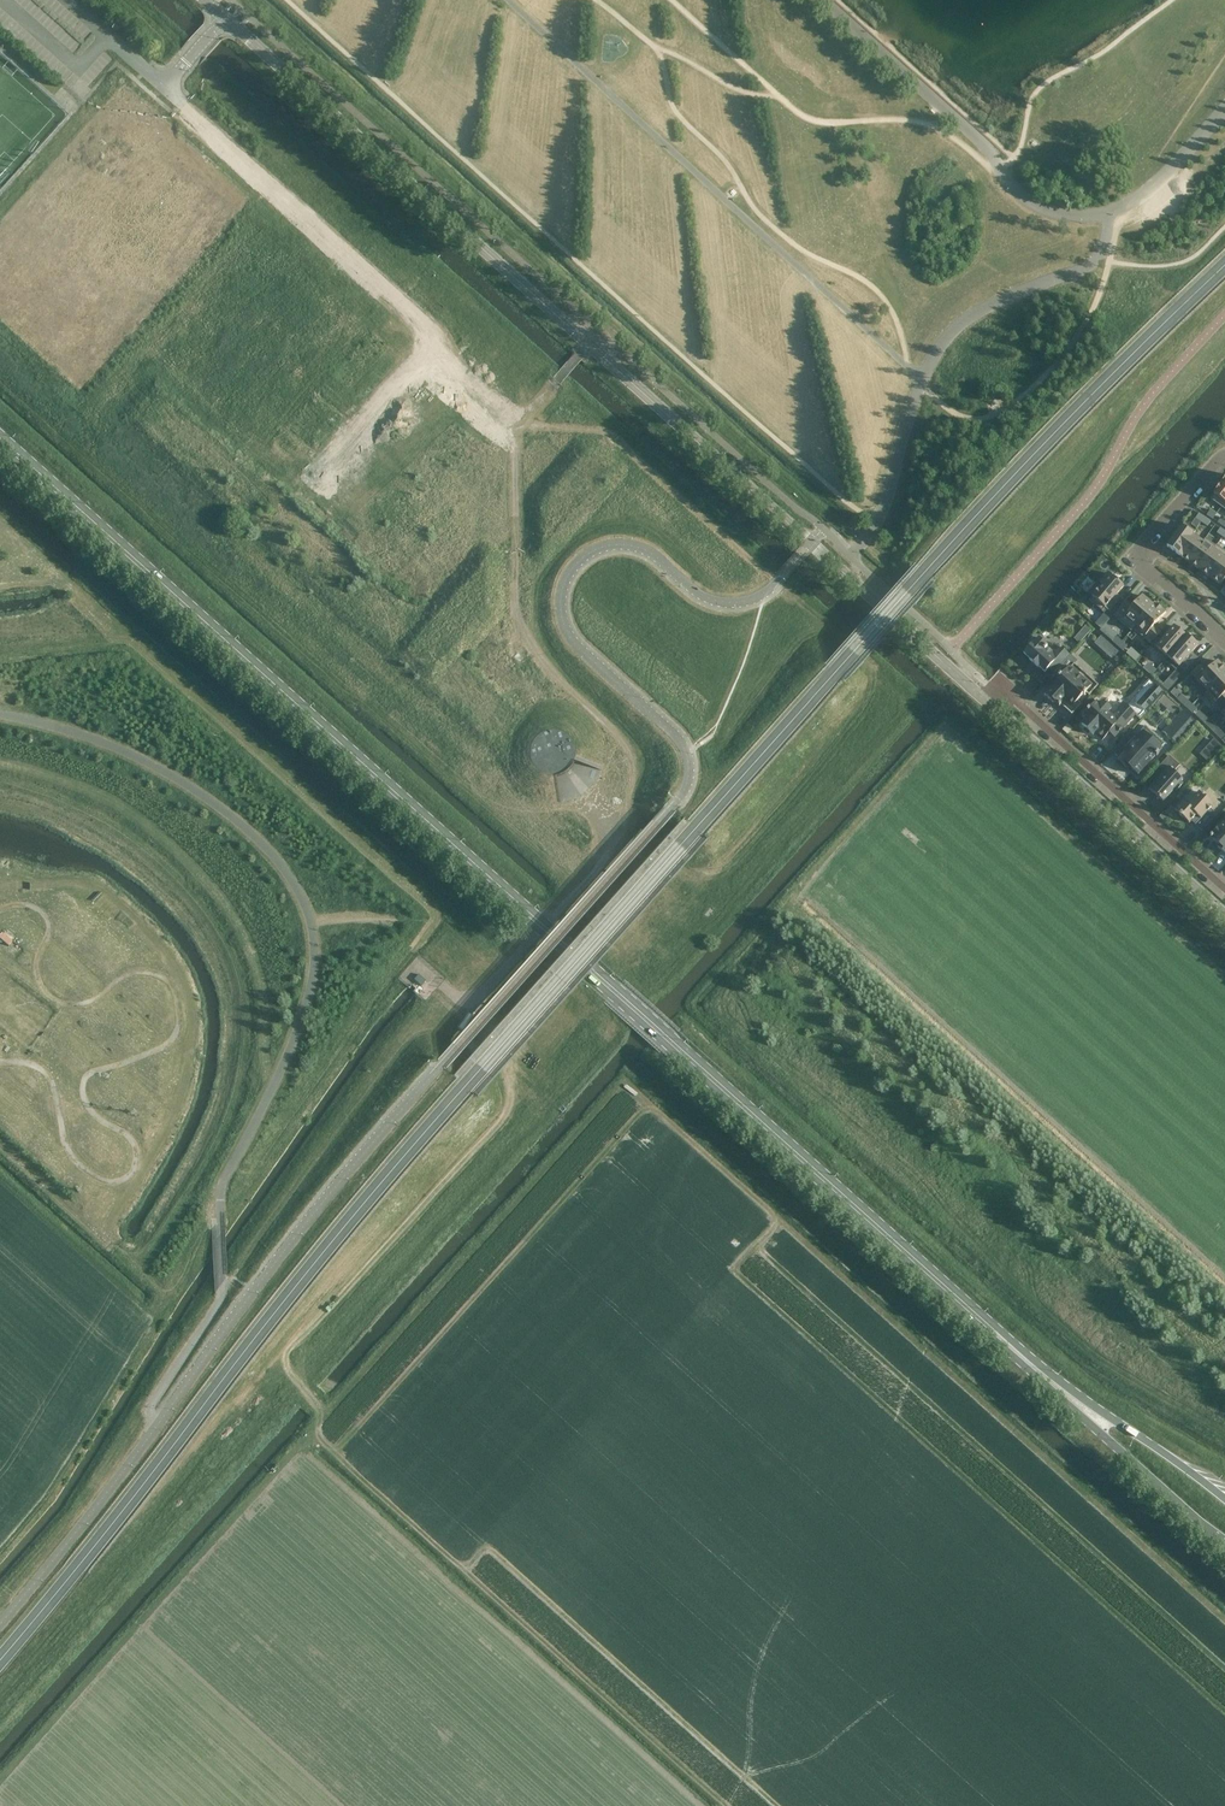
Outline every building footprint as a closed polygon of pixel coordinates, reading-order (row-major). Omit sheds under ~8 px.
[(1210,499),(1222,507),(1224,502),(1224,479),(1210,499)] [(1216,514),(1210,510),(1207,515),(1213,519),(1216,514)] [(1201,522),(1205,517),(1199,513),(1195,518),(1201,522)] [(1207,526),(1211,521),(1205,517),(1201,522),(1207,526)] [(1178,554),(1193,534),(1196,531),(1184,523),(1167,546),(1178,554)] [(1220,528),(1217,533),(1223,537),(1224,534),(1224,531),(1220,528)] [(1188,561),(1203,541),(1202,541),(1193,534),(1178,554),(1183,558),(1184,558),(1188,561)] [(1199,569),(1216,546),(1216,545),(1205,538),(1202,541),(1203,541),(1188,561),(1199,569)] [(1224,556),(1224,550),(1216,544),(1216,545),(1216,546),(1199,569),(1210,577),(1224,556)] [(1224,579),(1224,556),(1210,577),(1221,585),(1224,579)] [(1124,586),(1108,573),(1100,582),(1103,584),(1089,600),(1102,611),(1105,608),(1110,612),(1115,606),(1110,602),(1124,586)] [(1133,628),(1153,605),(1153,604),(1142,595),(1132,607),(1125,601),(1113,615),(1131,631),(1133,629),(1133,628)] [(1166,612),(1154,602),(1153,604),(1153,605),(1133,628),(1133,629),(1151,644),(1151,643),(1157,635),(1158,636),(1161,632),(1154,626),(1166,612)] [(1086,626),(1082,631),(1086,635),(1090,630),(1086,626)] [(1165,659),(1186,634),(1181,629),(1180,630),(1174,626),(1162,640),(1158,636),(1157,635),(1151,643),(1156,647),(1154,649),(1165,659)] [(1185,660),(1198,645),(1186,634),(1165,659),(1164,660),(1176,670),(1179,667),(1184,671),(1190,664),(1185,660)] [(1118,652),(1107,641),(1101,636),(1095,643),(1101,648),(1112,658),(1118,652)] [(1122,641),(1116,636),(1112,641),(1118,646),(1122,641)] [(1034,641),(1024,653),(1030,659),(1029,659),(1038,667),(1039,666),(1045,672),(1049,668),(1054,672),(1070,654),(1060,646),(1054,653),(1046,647),(1048,645),(1039,638),(1035,642),(1034,641)] [(1127,646),(1122,641),(1118,646),(1123,650),(1127,646)] [(1054,683),(1044,694),(1053,702),(1054,701),(1060,707),(1061,706),(1060,706),(1061,705),(1072,714),(1081,704),(1078,701),(1083,695),(1084,696),(1086,693),(1089,695),(1098,685),(1112,669),(1095,655),(1087,648),(1070,667),(1069,666),(1064,672),(1059,667),(1048,678),(1054,683)] [(1224,673),(1224,664),(1223,662),(1220,663),(1218,661),(1207,671),(1200,664),(1191,674),(1206,690),(1207,690),(1224,673)] [(1207,690),(1206,690),(1203,693),(1214,705),(1219,710),(1224,705),(1224,673),(1207,690)] [(1185,706),(1189,702),(1181,694),(1177,699),(1185,706)] [(1110,733),(1115,738),(1136,714),(1127,706),(1115,718),(1108,712),(1111,709),(1103,701),(1100,705),(1096,701),(1090,708),(1090,707),(1087,710),(1087,711),(1084,715),(1087,718),(1082,724),(1093,735),(1094,734),(1102,741),(1110,733)] [(1197,709),(1189,702),(1185,706),(1193,713),(1197,709)] [(1175,745),(1196,721),(1183,709),(1162,733),(1175,745)] [(1072,728),(1068,724),(1063,729),(1068,734),(1072,728)] [(1128,748),(1116,761),(1117,762),(1118,762),(1117,761),(1118,760),(1121,763),(1120,764),(1121,765),(1122,764),(1127,769),(1129,767),(1138,775),(1156,755),(1157,756),(1159,753),(1158,752),(1162,748),(1148,736),(1152,732),(1145,725),(1137,734),(1132,730),(1121,742),(1128,748)] [(534,739),(532,742),(531,745),(530,748),(530,751),(530,753),(530,755),(531,759),(532,761),(534,764),(535,766),(537,768),(539,770),(541,771),(543,773),(546,774),(547,774),(550,775),(553,775),(556,775),(559,774),(562,773),(564,772),(567,770),(570,768),(571,765),(573,763),(575,760),(576,756),(576,752),(576,750),(575,747),(574,743),(573,740),(571,738),(569,735),(567,734),(564,732),(561,731),(559,730),(556,729),(553,729),(550,729),(547,730),(545,730),(541,732),(539,734),(537,735),(535,737),(534,739)] [(1180,765),(1169,755),(1160,765),(1165,770),(1149,788),(1163,801),(1175,788),(1177,790),(1183,783),(1181,781),(1183,779),(1174,771),(1180,765)] [(1187,805),(1183,801),(1175,810),(1180,815),(1179,815),(1182,817),(1189,823),(1193,818),(1197,822),(1195,825),(1202,831),(1217,814),(1211,808),(1214,805),(1199,792),(1187,805)] [(1210,837),(1219,845),(1217,847),(1224,854),(1224,820),(1210,837)] [(419,974),(414,980),(421,986),(426,981),(419,974)]
